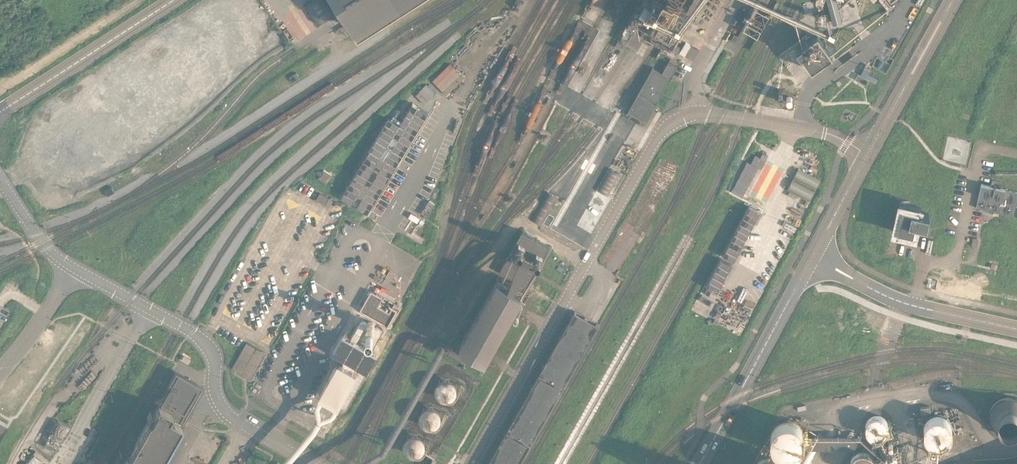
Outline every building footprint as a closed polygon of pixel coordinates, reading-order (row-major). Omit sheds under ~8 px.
[(316,23),(333,12),(325,0),(313,0),(305,5),(316,23)] [(351,17),(358,29),(403,0),(340,0),(351,17)] [(631,28),(651,40),(658,29),(668,35),(669,34),(681,13),(658,0),(648,0),(631,28)] [(687,5),(685,7),(685,8),(684,9),(684,10),(683,11),(682,13),(684,14),(685,15),(686,15),(690,18),(691,16),(692,16),(694,12),(696,8),(696,6),(697,4),(700,1),(699,2),(700,0),(689,0),(688,2),(687,3),(687,5)] [(831,21),(841,19),(837,0),(827,0),(831,21)] [(762,11),(754,6),(742,27),(749,32),(758,37),(770,16),(762,11)] [(817,33),(796,48),(811,69),(831,54),(817,33)] [(684,41),(679,52),(694,59),(698,48),(684,41)] [(677,66),(668,61),(661,72),(652,67),(627,111),(629,112),(627,116),(640,124),(643,120),(645,121),(677,66)] [(440,86),(446,80),(452,86),(463,76),(450,62),(433,79),(440,86)] [(862,68),(856,78),(866,84),(869,78),(874,81),(877,77),(862,68)] [(295,72),(288,76),(292,81),(299,77),(295,72)] [(424,85),(431,92),(436,87),(429,80),(424,85)] [(370,148),(340,197),(351,203),(354,197),(359,201),(356,206),(367,213),(396,164),(370,148)] [(608,194),(620,172),(611,167),(599,189),(608,194)] [(814,189),(820,179),(797,168),(792,177),(814,189)] [(318,178),(326,183),(331,174),(323,169),(318,178)] [(814,191),(791,179),(786,189),(789,190),(808,200),(814,191)] [(1000,188),(1001,182),(992,179),(990,186),(980,184),(975,207),(1004,213),(1016,216),(1016,213),(1016,192),(1000,188)] [(106,195),(114,192),(113,191),(111,187),(111,186),(103,190),(106,195)] [(531,219),(540,224),(556,196),(546,191),(531,219)] [(899,203),(898,204),(892,231),(914,235),(917,224),(925,226),(928,213),(919,211),(920,207),(899,203)] [(759,211),(748,205),(722,255),(733,260),(759,211)] [(419,238),(426,225),(415,219),(408,232),(419,238)] [(499,270),(526,286),(534,271),(549,246),(522,230),(507,256),(499,270)] [(720,258),(706,285),(716,291),(731,264),(720,258)] [(559,338),(554,347),(487,463),(517,463),(580,353),(597,324),(574,311),(559,338)] [(58,321),(52,330),(70,340),(75,330),(58,321)] [(250,378),(265,353),(245,342),(231,367),(250,378)] [(456,390),(455,386),(454,383),(451,381),(449,381),(447,380),(444,381),(443,381),(440,383),(438,386),(437,390),(437,393),(439,396),(442,399),(446,399),(450,399),(452,398),(453,397),(455,394),(456,392),(456,390)] [(157,463),(173,435),(174,433),(179,423),(182,419),(187,411),(172,403),(179,390),(168,383),(160,397),(156,403),(156,404),(155,405),(154,408),(154,409),(152,411),(137,438),(133,444),(126,456),(122,463),(156,463),(157,463)] [(1015,400),(1012,399),(1009,398),(1005,399),(1002,399),(999,401),(996,403),(994,405),(993,408),(992,411),(991,414),(992,418),(992,420),(994,423),(996,426),(998,428),(1000,429),(1004,431),(1007,431),(1010,431),(1013,430),(1016,429),(1016,428),(1016,401),(1015,400)] [(440,418),(440,414),(438,411),(435,409),(431,408),(429,408),(427,408),(424,410),(422,412),(421,413),(420,415),(420,417),(421,421),(422,424),(424,425),(426,427),(429,428),(433,427),(435,427),(437,425),(438,424),(439,422),(440,418)] [(888,426),(888,424),(887,421),(885,418),(882,416),(879,415),(878,414),(875,414),(873,415),(871,416),(869,417),(867,419),(866,421),(865,425),(866,427),(866,430),(867,432),(868,433),(870,435),(872,436),(874,437),(877,437),(881,436),(883,435),(884,434),(886,432),(887,430),(888,428),(888,426)] [(951,429),(951,426),(950,423),(949,421),(947,418),(944,417),(942,416),(939,415),(937,415),(933,416),(930,417),(928,418),(926,421),(925,423),(924,425),(924,429),(924,431),(925,433),(926,436),(928,438),(930,440),(932,441),(935,442),(936,442),(939,442),(942,442),(944,441),(947,439),(948,437),(950,435),(951,432),(951,429)] [(769,446),(798,456),(808,427),(779,417),(769,446)] [(424,445),(424,444),(423,441),(421,438),(418,436),(417,435),(414,435),(411,435),(408,437),(407,439),(406,440),(405,444),(405,447),(406,449),(407,450),(408,452),(410,453),(413,454),(417,453),(420,452),(423,448),(424,445)] [(778,450),(752,459),(754,463),(783,463),(778,450)] [(874,462),(874,460),(874,458),(871,454),(870,452),(868,451),(864,450),(862,450),(858,451),(855,453),(853,455),(852,457),(851,460),(851,462),(851,463),(874,463),(874,462)]
